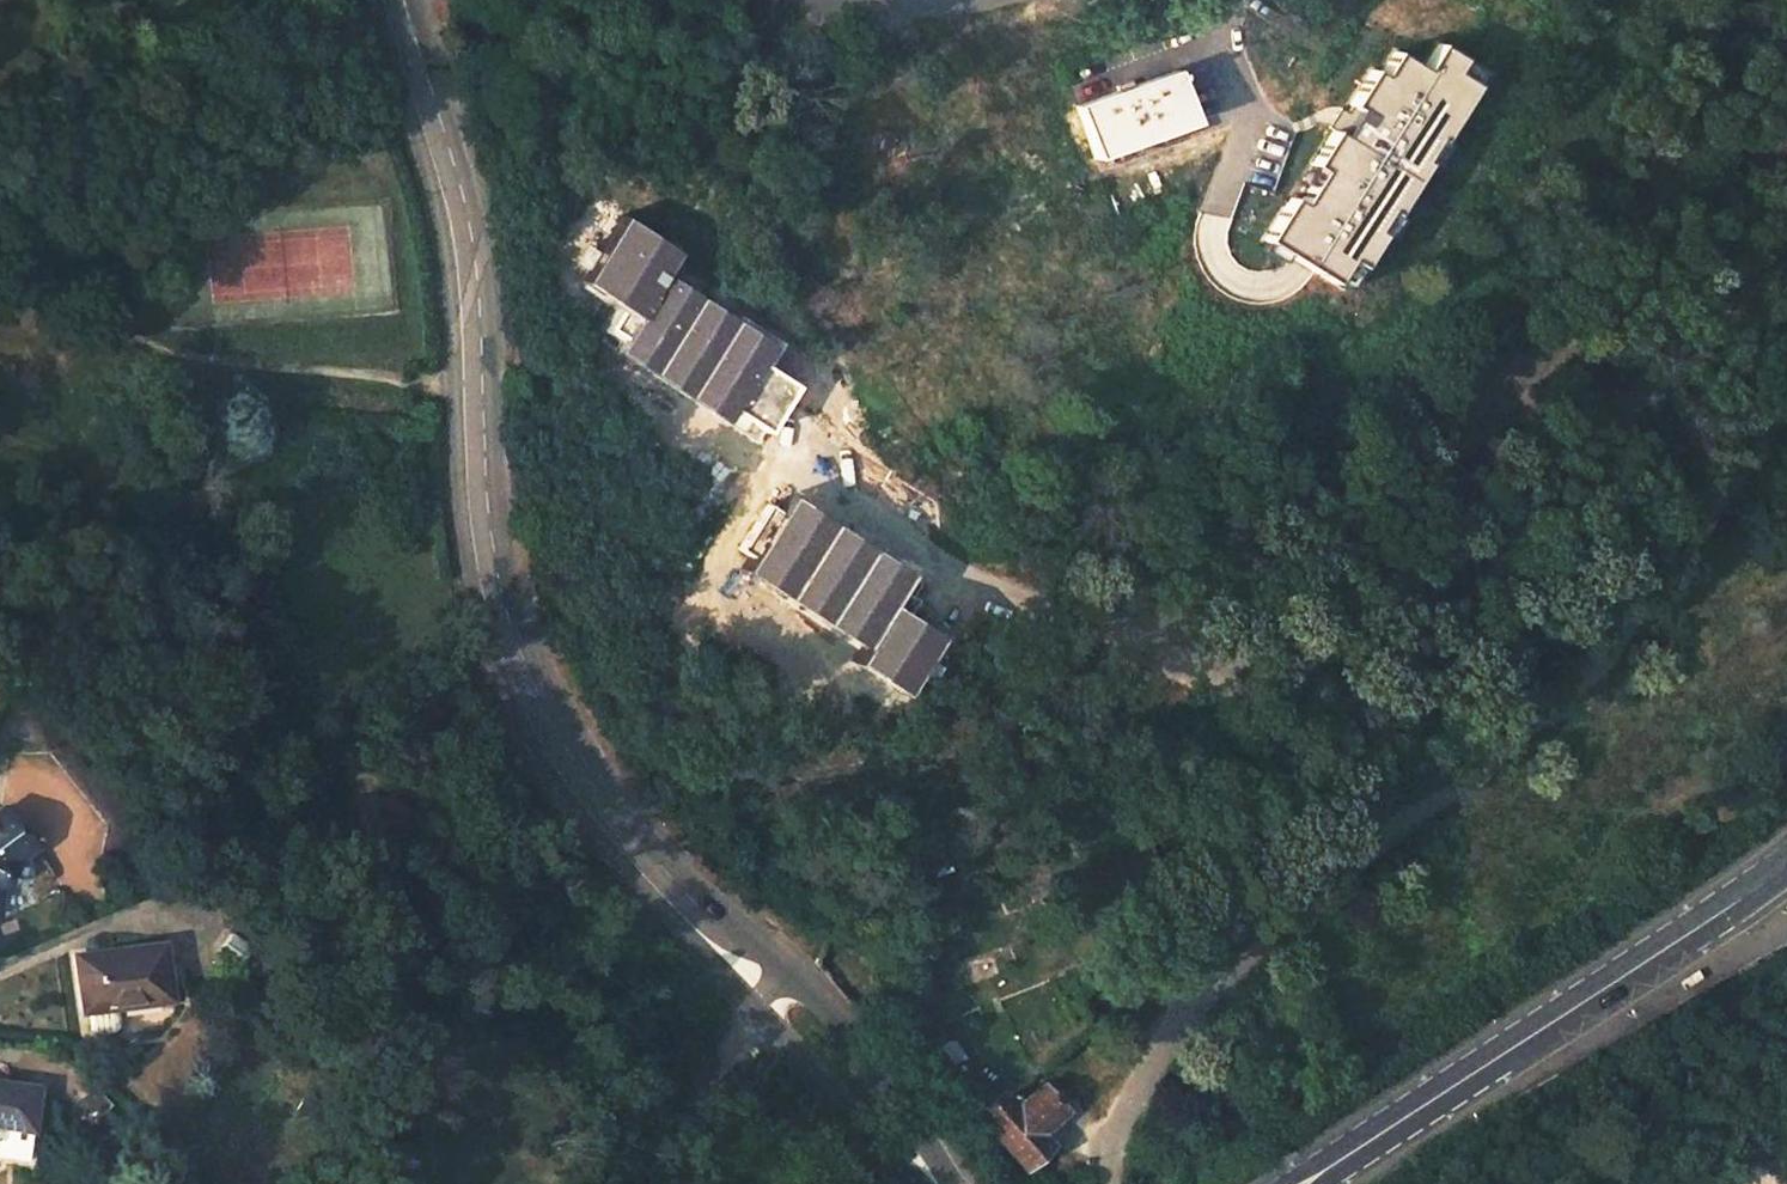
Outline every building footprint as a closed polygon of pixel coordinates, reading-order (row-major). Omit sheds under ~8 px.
[(1367,295),(1479,77),(1465,70),(1474,54),(1446,40),(1434,64),(1385,39),(1277,249),(1367,295)] [(1177,72),(1078,105),(1095,156),(1194,123),(1177,72)] [(739,353),(686,318),(670,307),(634,284),(607,328),(764,430),(791,386),(754,362),(739,353)] [(690,312),(673,301),(670,307),(686,318),(690,312)] [(739,353),(754,362),(758,357),(743,347),(739,353)] [(909,602),(765,505),(737,549),(884,645),(909,602)] [(0,889),(1,889),(2,889),(2,888),(3,888),(3,887),(4,887),(4,886),(5,886),(6,885),(6,884),(7,884),(7,883),(8,882),(8,881),(9,880),(8,879),(9,878),(9,877),(9,876),(9,875),(8,874),(8,873),(8,872),(7,872),(7,871),(6,870),(6,869),(5,869),(5,868),(3,866),(22,850),(0,822),(0,889)] [(68,961),(78,1015),(85,1014),(86,1026),(93,1032),(112,1029),(117,1023),(115,1009),(162,1000),(153,946),(68,961)] [(0,1088),(0,1162),(21,1165),(26,1133),(32,1093),(0,1088)] [(1038,1089),(1011,1110),(1002,1101),(980,1119),(988,1128),(1011,1153),(1033,1133),(1056,1111),(1038,1089)] [(969,1128),(977,1137),(988,1128),(980,1119),(969,1128)] [(1033,1133),(1011,1153),(1021,1164),(1043,1144),(1033,1133)] [(432,1146),(416,1177),(430,1183),(450,1183),(462,1161),(432,1146)]
